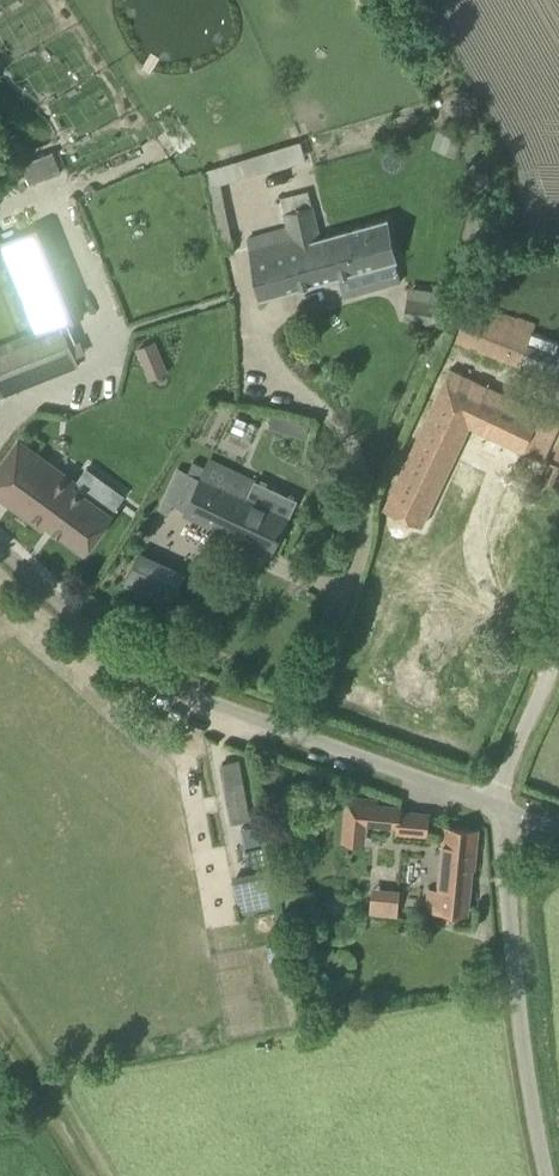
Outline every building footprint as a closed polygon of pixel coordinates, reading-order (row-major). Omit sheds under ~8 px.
[(300,141),(206,170),(209,187),(221,184),(305,158),(300,141)] [(53,148),(23,160),(31,181),(61,169),(53,148)] [(247,236),(250,248),(260,297),(396,259),(387,219),(320,238),(312,205),(284,212),(287,224),(247,236)] [(4,241),(41,329),(60,322),(81,313),(44,224),(4,241)] [(448,290),(408,285),(403,319),(444,324),(448,290)] [(455,342),(507,360),(523,367),(527,356),(533,359),(544,331),(534,328),(535,324),(470,300),(455,342)] [(41,329),(0,346),(0,389),(2,395),(78,365),(60,322),(41,329)] [(139,348),(148,370),(151,379),(166,373),(153,342),(139,348)] [(453,370),(384,509),(421,527),(472,425),(490,434),(494,426),(529,443),(526,451),(536,456),(535,458),(543,462),(556,435),(538,426),(543,415),(453,370)] [(309,425),(274,414),(271,426),(306,437),(309,425)] [(46,522),(85,551),(112,515),(73,486),(76,482),(19,440),(0,466),(0,495),(43,526),(46,522)] [(178,468),(170,487),(159,508),(168,512),(172,503),(187,510),(186,511),(271,550),(287,516),(247,497),(254,480),(210,460),(207,466),(193,460),(188,472),(178,468)] [(125,584),(173,604),(187,570),(139,550),(125,584)] [(225,783),(242,780),(238,759),(222,762),(225,783)] [(249,820),(242,780),(225,783),(233,822),(249,820)] [(346,821),(365,823),(398,826),(400,810),(400,806),(376,804),(376,800),(348,798),(346,821)] [(425,909),(443,911),(466,913),(471,868),(474,868),(478,829),(444,826),(438,889),(427,888),(425,909)]
